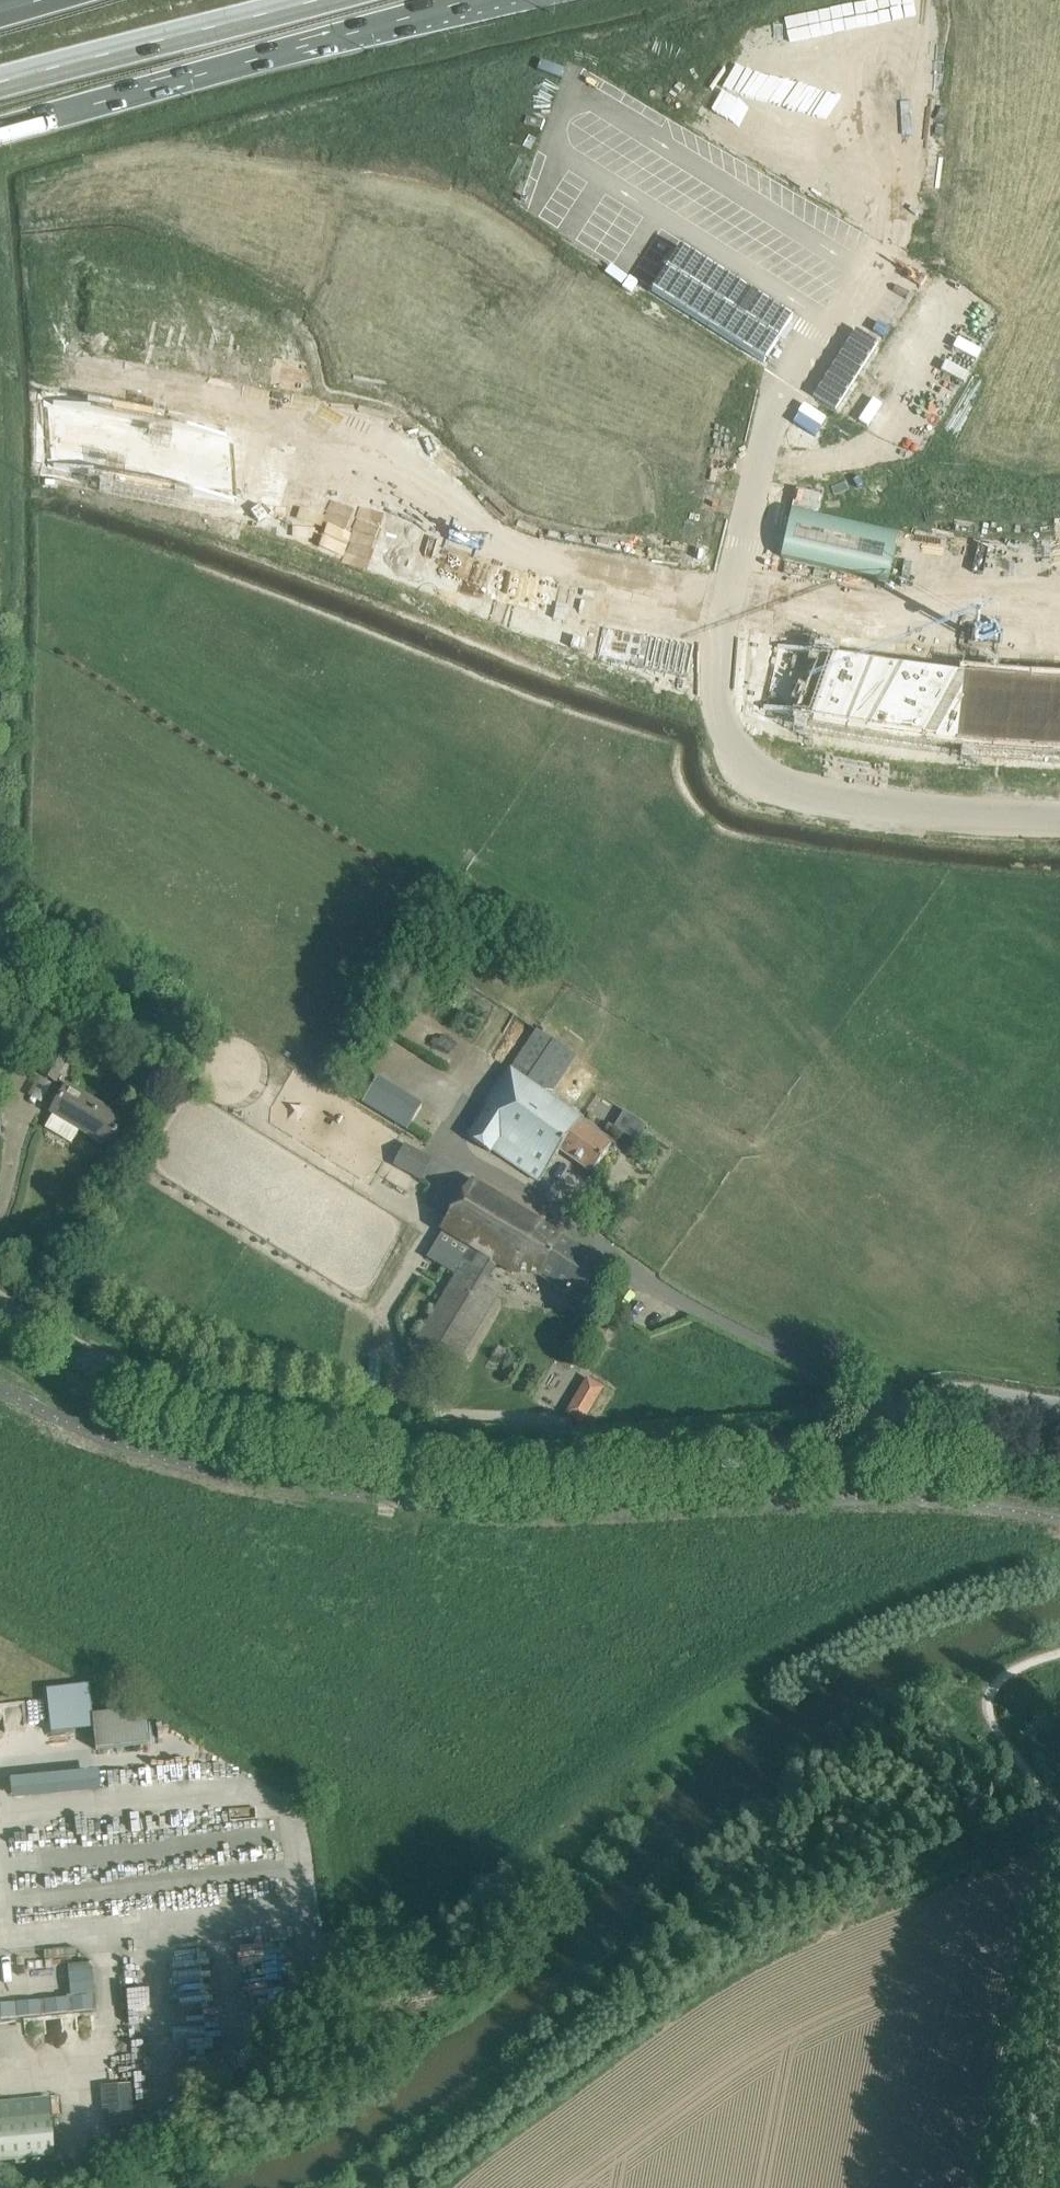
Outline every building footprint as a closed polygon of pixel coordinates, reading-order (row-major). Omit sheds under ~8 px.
[(490,1108),(481,1121),(471,1138),(490,1152),(492,1150),(539,1182),(561,1150),(593,1173),(611,1146),(593,1134),(548,1104),(579,1057),(537,1029),(487,1106),(490,1108)] [(42,1072),(57,1081),(72,1056),(58,1047),(42,1072)] [(52,1113),(109,1147),(125,1120),(68,1086),(52,1113)] [(619,1127),(643,1145),(653,1132),(628,1114),(619,1127)] [(406,1144),(394,1166),(421,1180),(433,1159),(406,1144)] [(456,1275),(417,1340),(457,1364),(502,1288),(490,1280),(500,1264),(511,1273),(513,1274),(514,1272),(538,1273),(537,1274),(580,1301),(602,1263),(560,1239),(472,1181),(441,1230),(444,1231),(428,1258),(456,1275)] [(592,1409),(605,1387),(587,1377),(574,1399),(592,1409)] [(94,1728),(89,1684),(47,1689),(52,1732),(94,1728)] [(96,1714),(99,1749),(150,1744),(147,1709),(96,1714)] [(56,2155),(53,2133),(51,2115),(0,2120),(0,2161),(56,2155)]
